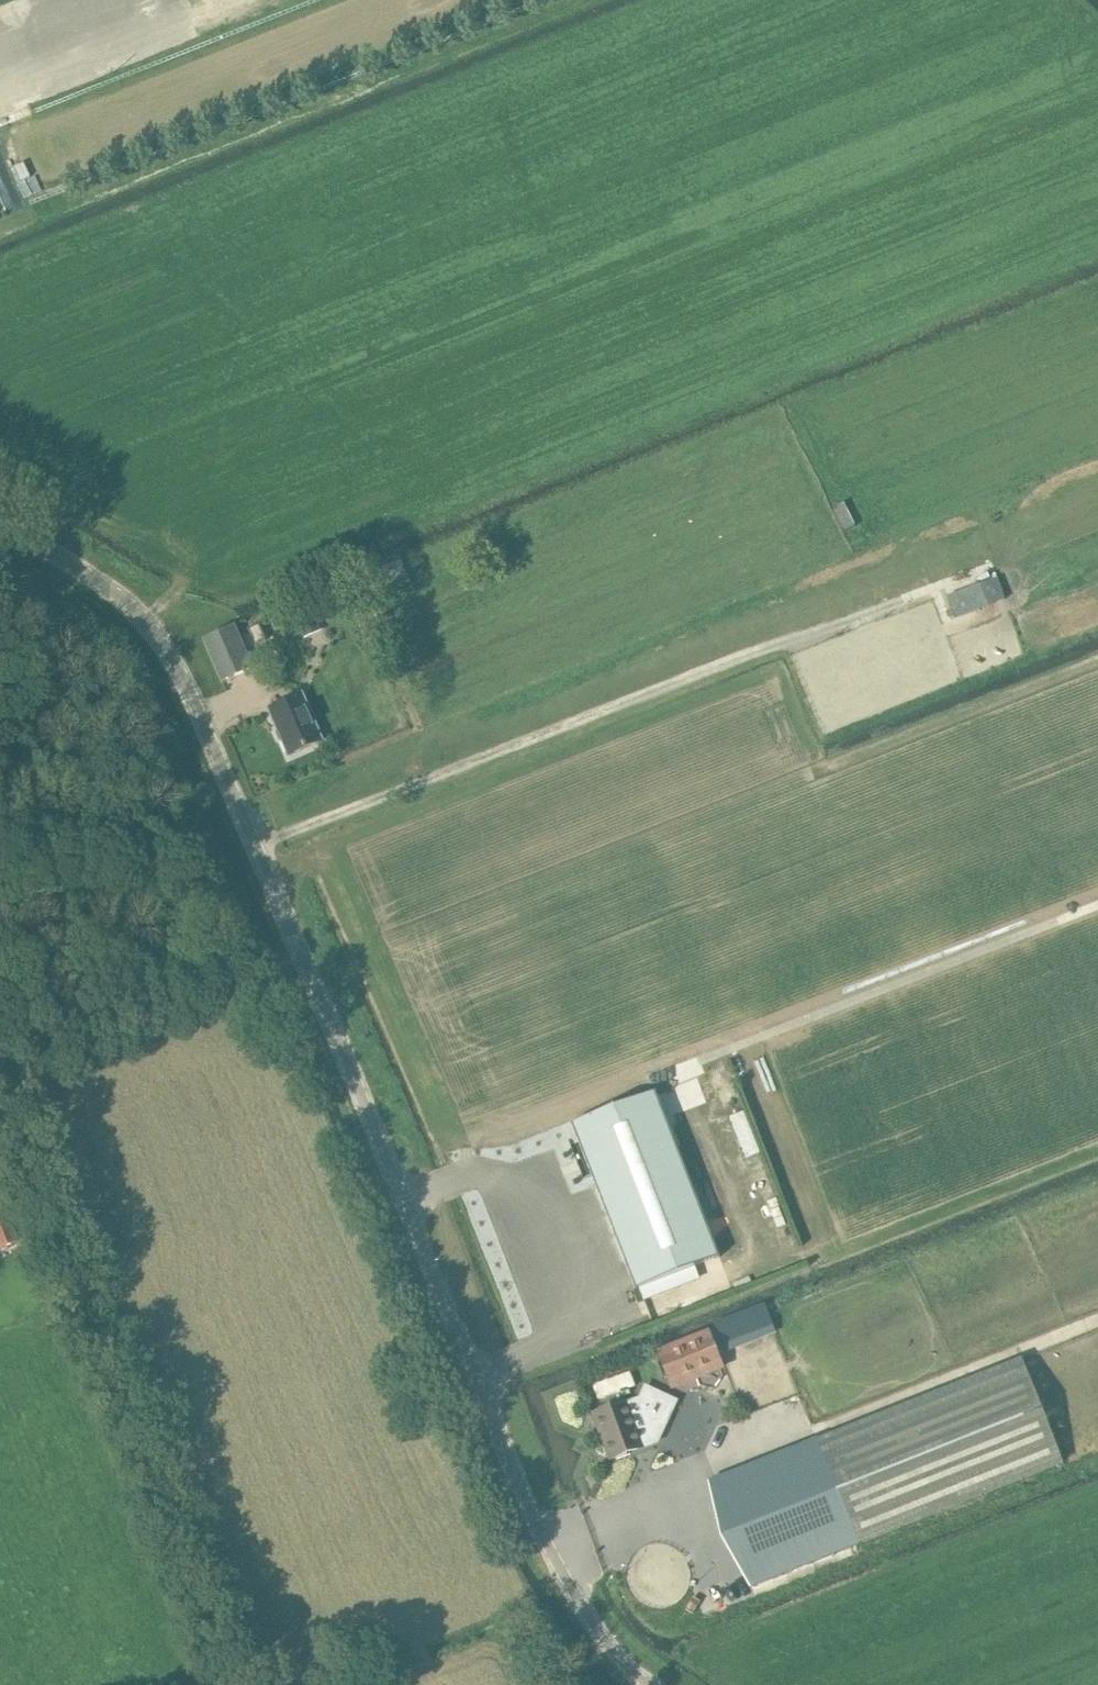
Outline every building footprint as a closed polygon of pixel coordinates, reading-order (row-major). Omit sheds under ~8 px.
[(363,573),(374,598),(411,582),(401,559),(390,564),(389,562),(363,573)] [(954,593),(961,615),(995,603),(988,581),(954,593)] [(249,629),(256,645),(268,639),(261,624),(249,629)] [(235,625),(204,639),(223,681),(253,667),(235,625)] [(269,709),(289,755),(322,740),(302,694),(269,709)] [(592,1175),(636,1288),(720,1256),(656,1090),(572,1123),(578,1137),(569,1140),(584,1178),(592,1175)] [(748,1157),(764,1151),(750,1110),(733,1116),(748,1157)] [(17,1241),(0,1202),(0,1249),(17,1241)] [(707,1335),(660,1354),(673,1386),(720,1368),(707,1335)] [(1021,1359),(712,1482),(753,1586),(1063,1466),(1021,1359)] [(618,1460),(629,1456),(627,1452),(643,1446),(655,1441),(659,1433),(649,1405),(650,1403),(640,1398),(627,1403),(627,1401),(593,1414),(610,1458),(616,1456),(618,1460)]
